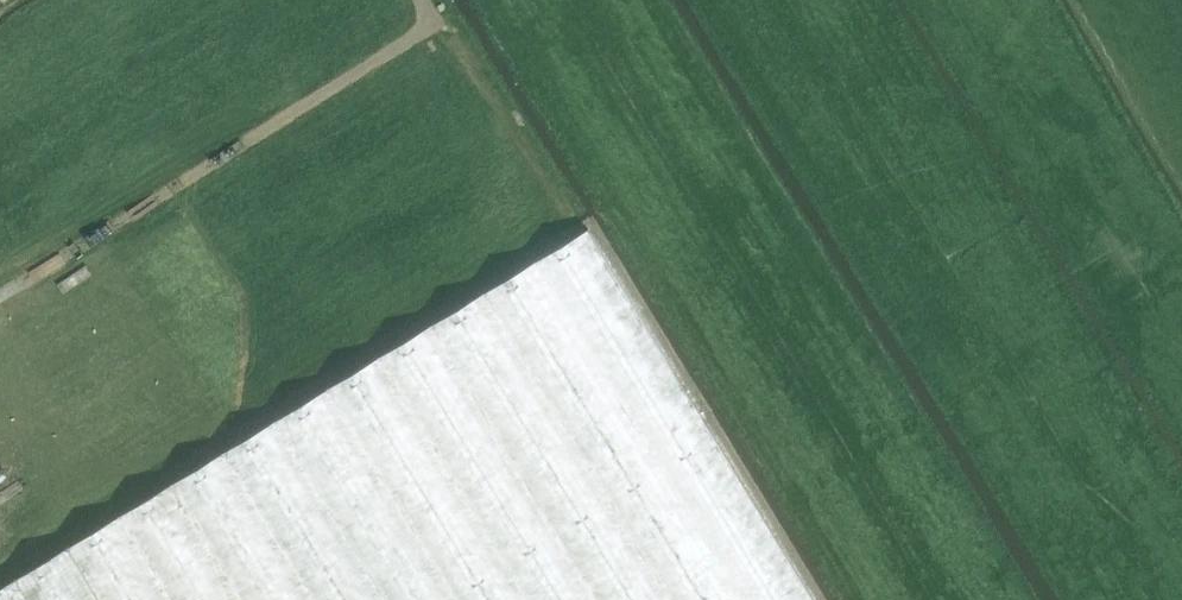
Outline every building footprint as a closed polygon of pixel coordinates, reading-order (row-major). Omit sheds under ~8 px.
[(588,226),(0,586),(0,599),(816,599),(588,226)]
